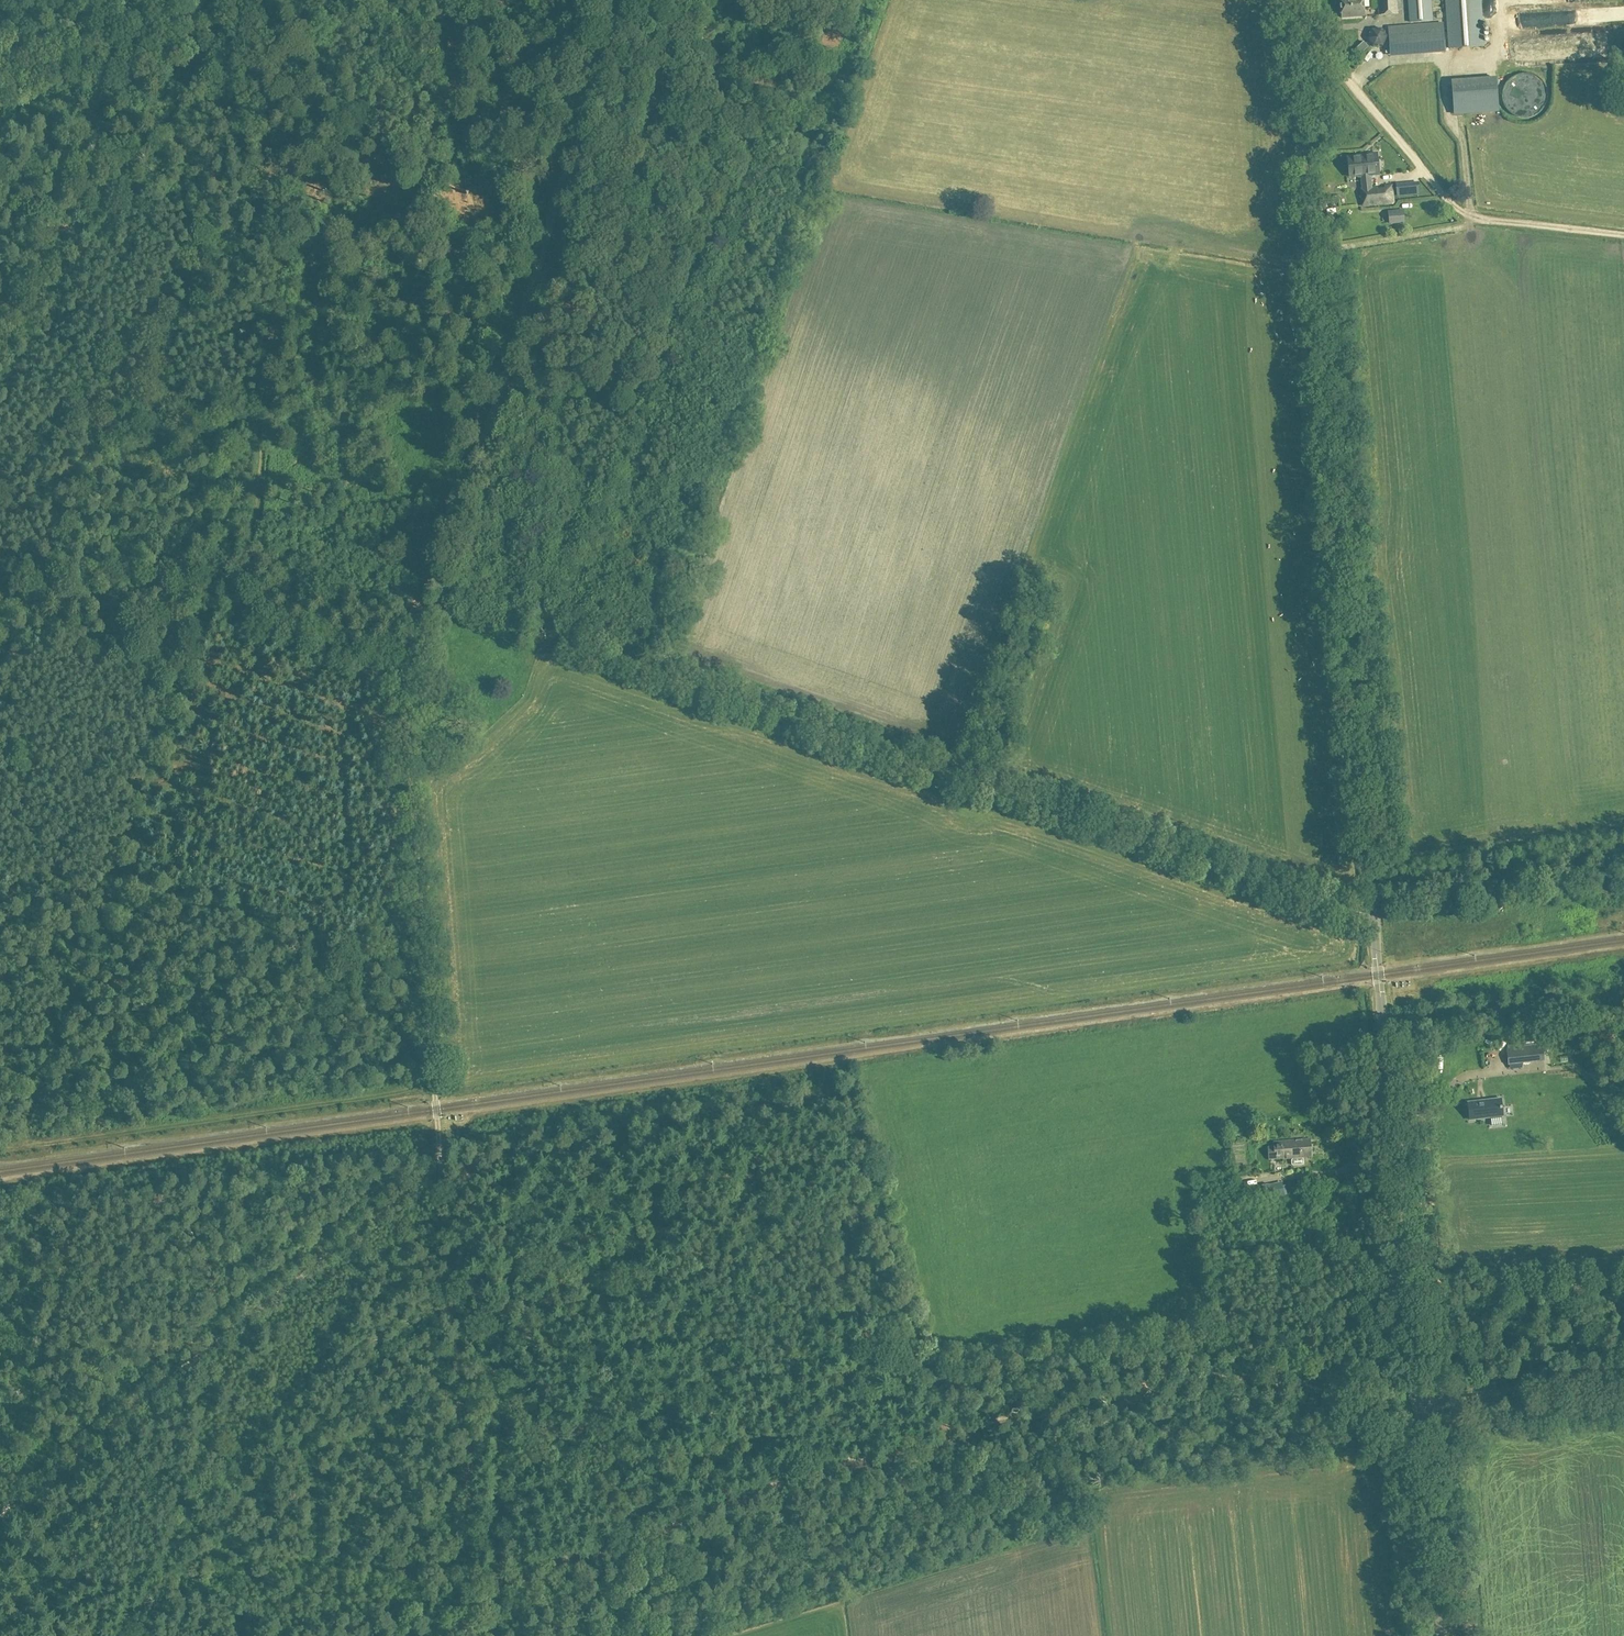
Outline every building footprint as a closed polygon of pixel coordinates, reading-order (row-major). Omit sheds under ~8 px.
[(1363,0),(1340,0),(1341,18),(1365,16),(1363,0)] [(1378,15),(1397,14),(1396,0),(1377,0),(1378,15)] [(1430,0),(1408,0),(1410,22),(1431,20),(1430,0)] [(1480,0),(1446,0),(1449,48),(1484,45),(1480,0)] [(1381,28),(1370,29),(1367,39),(1373,47),(1383,46),(1387,36),(1381,28)] [(1394,55),(1447,52),(1446,28),(1392,31),(1394,55)] [(1368,46),(1363,40),(1354,48),(1359,54),(1368,46)] [(1570,59),(1566,44),(1555,46),(1558,62),(1570,59)] [(1531,117),(1534,115),(1538,113),(1542,109),(1544,106),(1546,103),(1547,99),(1547,93),(1547,89),(1545,85),(1542,80),(1539,78),(1536,75),(1533,74),(1529,73),(1525,72),(1519,73),(1515,74),(1512,76),(1509,79),(1505,84),(1504,87),(1503,91),(1502,97),(1503,101),(1504,104),(1506,108),(1509,111),(1512,113),(1517,116),(1523,117),(1527,117),(1531,117)] [(1452,80),(1454,113),(1499,110),(1496,77),(1452,80)] [(1362,188),(1361,188),(1362,205),(1379,204),(1378,189),(1377,186),(1367,187),(1366,176),(1380,174),(1377,152),(1363,154),(1363,155),(1347,157),(1349,177),(1358,176),(1359,177),(1361,176),(1362,188)] [(1407,184),(1394,185),(1395,194),(1407,193),(1407,184)] [(1378,189),(1379,204),(1394,202),(1392,185),(1385,186),(1385,188),(1378,189)] [(1402,210),(1389,211),(1390,223),(1404,221),(1402,210)] [(1543,1045),(1521,1047),(1522,1059),(1544,1056),(1543,1045)] [(1501,1098),(1468,1101),(1470,1119),(1503,1116),(1501,1098)] [(1311,1155),(1310,1139),(1273,1142),(1274,1146),(1267,1147),(1268,1159),(1285,1158),(1286,1158),(1292,1158),(1292,1159),(1291,1160),(1291,1164),(1293,1165),(1303,1164),(1304,1163),(1303,1159),(1302,1158),(1302,1157),(1303,1157),(1303,1156),(1311,1155)] [(1262,1185),(1264,1198),(1283,1195),(1281,1182),(1262,1185)]
